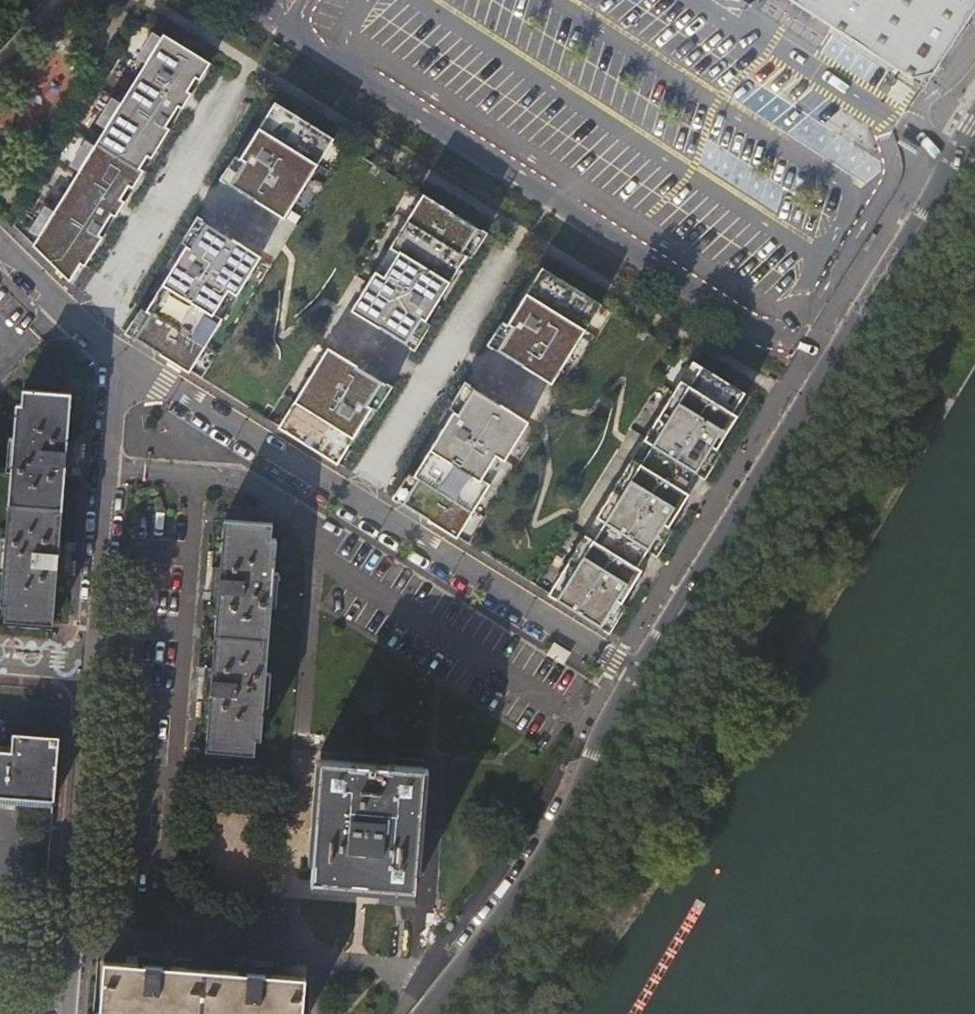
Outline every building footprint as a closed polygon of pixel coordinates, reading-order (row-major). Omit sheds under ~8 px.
[(805,8),(833,25),(924,82),(930,86),(951,54),(972,15),(974,10),(974,0),(793,0),(805,8)] [(35,246),(72,282),(83,265),(87,268),(104,239),(100,236),(130,187),(134,190),(145,172),(141,169),(148,157),(152,160),(171,130),(167,128),(196,79),(200,82),(211,64),(164,36),(35,246)] [(762,123),(858,169),(868,148),(772,102),(762,123)] [(273,103),(239,158),(246,162),(237,176),(252,186),(247,195),(284,218),(317,163),(309,158),(322,136),(331,141),(332,139),(273,103)] [(421,193),(389,247),(397,252),(383,275),(374,270),(351,309),(388,332),(395,321),(410,330),(419,316),(425,320),(465,254),(461,252),(476,227),(421,193)] [(208,224),(201,235),(217,244),(223,233),(208,224)] [(151,313),(135,338),(190,371),(223,317),(214,312),(228,289),(237,294),(260,256),(223,233),(217,244),(201,235),(193,249),(186,245),(146,310),(151,313)] [(876,236),(873,234),(864,249),(868,251),(876,236)] [(600,303),(541,267),(507,322),(514,326),(505,341),(520,350),(515,359),(552,382),(585,328),(576,323),(590,300),(599,305),(600,303)] [(280,424),(279,426),(338,462),(372,407),(365,403),(374,388),(359,379),(365,370),(327,347),(294,401),(303,407),(289,430),(280,424)] [(644,438),(695,469),(712,443),(717,446),(738,412),(733,409),(744,391),(692,359),(691,361),(699,367),(689,383),(681,378),(644,438)] [(66,472),(69,439),(72,391),(22,388),(21,400),(16,399),(1,601),(7,602),(6,618),(54,622),(58,571),(61,539),(66,472)] [(403,502),(458,536),(490,483),(481,477),(495,454),(504,460),(528,421),(491,398),(484,408),(469,399),(460,413),(454,409),(414,475),(418,477),(403,502)] [(75,439),(69,439),(66,472),(73,472),(74,456),(75,439)] [(633,456),(597,515),(650,547),(666,522),(671,525),(682,507),(675,503),(684,488),(633,456)] [(212,665),(210,697),(204,746),(254,750),(256,736),(260,735),(277,535),(271,534),(271,520),(224,516),(220,563),(217,596),(212,665)] [(550,591),(602,624),(618,598),(623,601),(633,583),(626,579),(636,563),(586,532),(550,591)] [(61,539),(58,571),(66,571),(67,556),(69,539),(61,539)] [(217,596),(220,563),(212,563),(211,579),(210,595),(217,596)] [(554,642),(547,653),(564,663),(571,652),(554,642)] [(201,696),(210,697),(212,665),(203,665),(202,682),(201,696)] [(54,798),(59,735),(12,731),(11,748),(0,747),(0,794),(54,798)] [(423,764),(319,757),(311,877),(415,885),(423,764)] [(138,961),(173,963),(174,955),(139,952),(138,961)] [(106,958),(101,1010),(147,1013),(303,1013),(306,974),(273,971),(239,969),(173,963),(138,961),(106,958)] [(239,969),(273,971),(274,964),(239,961),(239,969)]
